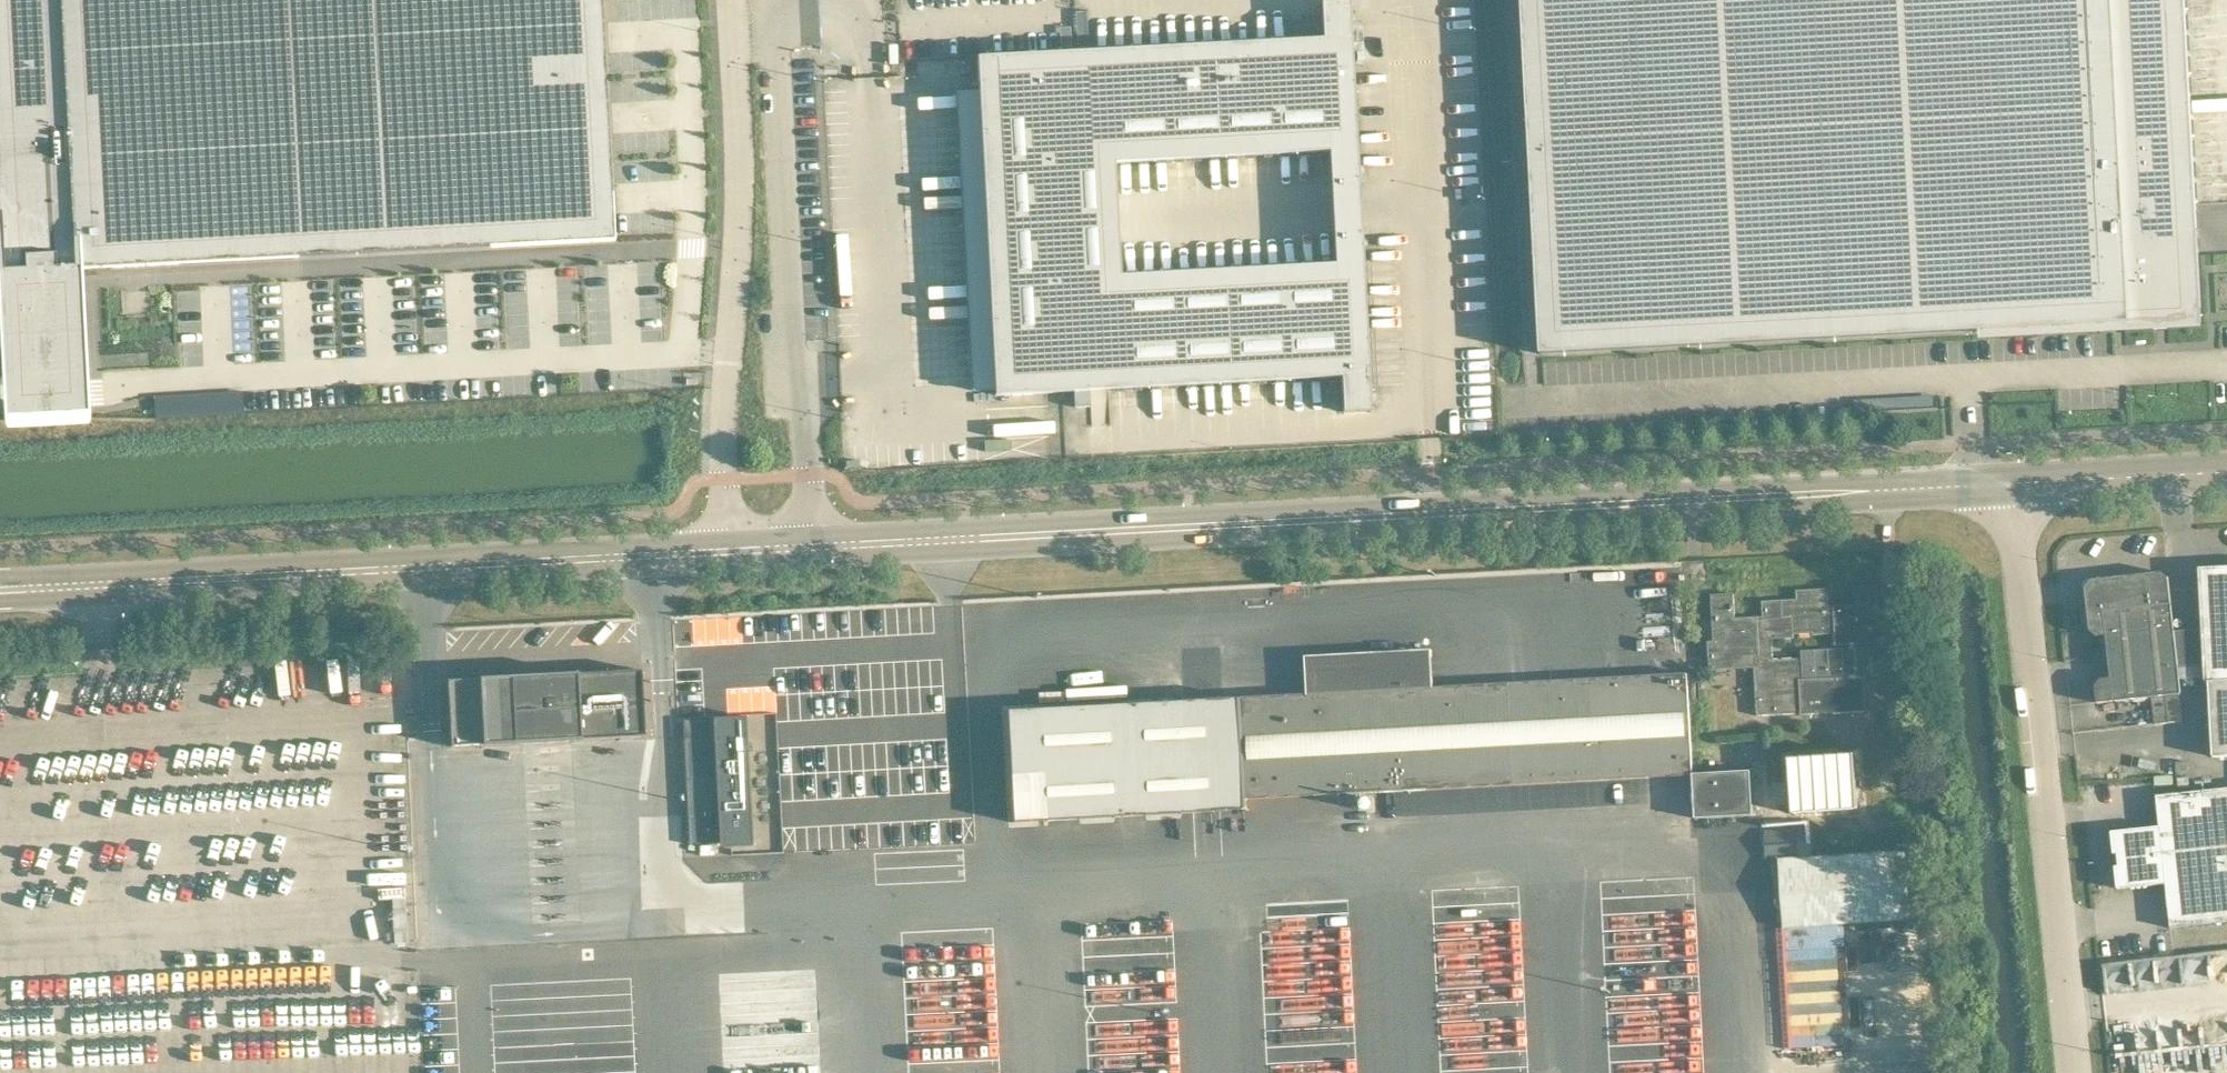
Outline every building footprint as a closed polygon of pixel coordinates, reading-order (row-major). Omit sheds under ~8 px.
[(66,285),(68,283),(68,281),(68,279),(67,277),(66,276),(63,275),(63,270),(614,240),(602,0),(0,0),(0,223),(8,378),(83,374),(79,296),(79,291),(70,291),(64,292),(64,289),(64,286),(66,285)] [(1543,354),(2199,319),(2202,320),(2186,0),(1524,0),(1543,354)] [(1361,228),(1359,187),(1349,2),(1321,3),(1323,39),(977,57),(978,64),(979,91),(995,391),(995,395),(1074,391),(1075,408),(1091,407),(1090,390),(1340,376),(1343,412),(1371,410),(1361,228)] [(960,205),(958,176),(927,177),(928,206),(960,205)] [(246,412),(245,391),(158,394),(159,416),(246,412)] [(2200,568),(2201,590),(2203,629),(2205,678),(2206,681),(2208,681),(2212,757),(2226,756),(2226,567),(2200,568)] [(2092,580),(2086,588),(2087,598),(2086,598),(2090,630),(2097,636),(2106,635),(2106,636),(2174,628),(2171,599),(2169,577),(2162,572),(2100,579),(2092,580)] [(1797,590),(1796,590),(1797,599),(1798,599),(1800,633),(1813,633),(1813,635),(1834,633),(1835,645),(1838,645),(1840,645),(1864,644),(1886,643),(1885,621),(1880,622),(1878,585),(1855,587),(1856,604),(1829,606),(1828,588),(1797,590)] [(1714,641),(1708,641),(1710,670),(1755,668),(1758,715),(1804,713),(1802,679),(1800,679),(1799,659),(1773,660),(1772,639),(1794,638),(1794,634),(1800,633),(1798,599),(1797,599),(1762,601),(1763,616),(1736,618),(1734,593),(1711,595),(1711,602),(1712,615),(1712,617),(1714,641)] [(2101,678),(2096,685),(2098,703),(2113,701),(2135,699),(2152,697),(2154,723),(2182,720),(2179,694),(2182,693),(2180,679),(2175,631),(2174,628),(2106,636),(2111,677),(2101,678)] [(1247,799),(1316,796),(1316,800),(1337,799),(1337,794),(1694,775),(1688,673),(1434,687),(1432,650),(1306,656),(1308,694),(1007,710),(1013,822),(1247,810),(1247,799)] [(452,746),(646,736),(642,670),(538,675),(448,680),(452,746)] [(1802,679),(1804,713),(1819,712),(1819,713),(1834,712),(1865,711),(1866,711),(1864,684),(1864,675),(1859,676),(1848,676),(1802,679)] [(714,736),(684,738),(686,779),(713,778),(715,813),(704,813),(704,817),(688,817),(689,844),(716,843),(719,843),(753,841),(753,840),(747,730),(743,731),(714,732),(714,736)] [(1855,754),(1789,759),(1793,813),(1858,809),(1855,754)] [(2177,773),(2188,772),(2187,761),(2176,762),(2177,773)] [(1697,818),(1755,815),(1752,770),(1695,774),(1697,818)] [(2112,831),(2114,854),(2118,853),(2119,866),(2115,866),(2118,888),(2166,883),(2171,927),(2226,921),(2226,788),(2157,795),(2160,826),(2112,831)] [(1784,928),(1910,919),(1905,850),(1780,859),(1784,928)] [(1695,949),(1693,887),(1636,889),(1638,937),(1670,936),(1671,950),(1695,949)]
